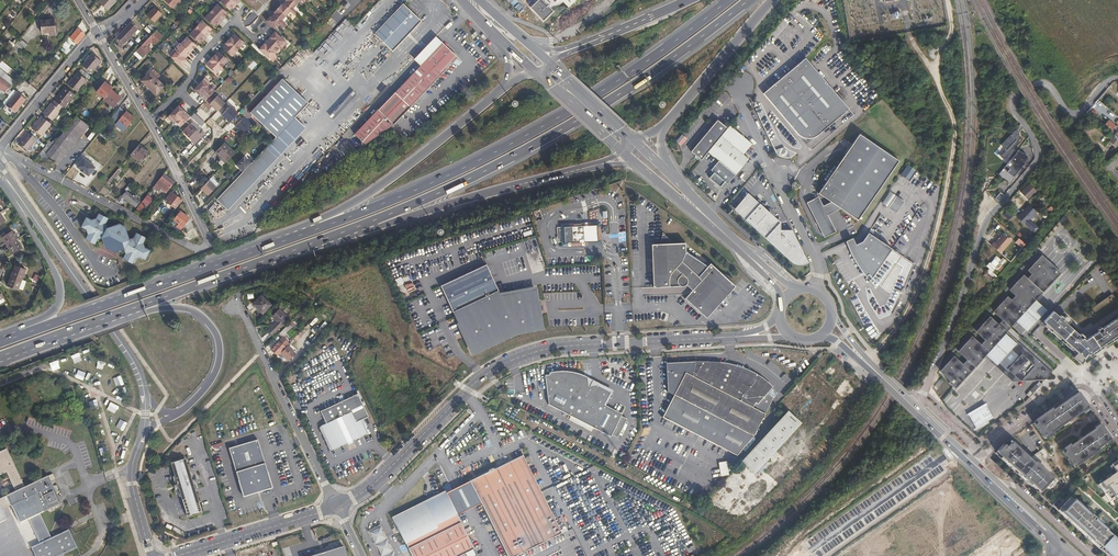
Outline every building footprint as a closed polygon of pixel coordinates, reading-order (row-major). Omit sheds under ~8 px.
[(99,2),(108,10),(116,1),(115,0),(101,0),(99,2)] [(173,8),(180,0),(164,0),(173,8)] [(241,0),(220,0),(219,1),(229,10),(232,7),(233,9),(241,0)] [(241,0),(262,19),(264,17),(275,27),(279,23),(282,20),(290,11),(293,8),(300,0),(241,0)] [(576,0),(538,0),(530,7),(543,20),(553,11),(563,2),(569,7),(576,0)] [(403,3),(374,34),(392,51),(421,21),(403,3)] [(217,4),(204,18),(214,26),(217,24),(218,25),(226,17),(225,15),(227,13),(217,4)] [(154,7),(147,15),(154,22),(162,14),(154,7)] [(55,32),(55,24),(55,19),(40,20),(41,33),(49,32),(55,32)] [(202,20),(189,34),(199,43),(202,40),(203,42),(211,33),(209,32),(212,29),(202,20)] [(138,29),(131,22),(123,29),(116,37),(123,44),(132,35),(134,37),(136,34),(134,33),(138,29)] [(57,24),(55,24),(55,32),(49,32),(49,34),(58,34),(57,24)] [(77,29),(70,38),(78,44),(85,35),(77,29)] [(156,30),(154,32),(148,38),(134,53),(140,59),(150,48),(147,46),(151,41),(154,44),(162,36),(156,30)] [(274,31),(258,48),(271,60),(276,54),(274,53),(280,47),(281,48),(287,42),(274,31)] [(228,45),(224,49),(232,56),(245,43),(237,35),(233,39),(232,38),(226,44),(228,45)] [(9,40),(15,45),(18,41),(12,36),(9,40)] [(436,36),(414,59),(420,65),(442,43),(436,36)] [(180,43),(169,55),(181,66),(186,60),(185,59),(197,46),(187,37),(181,44),(180,43)] [(20,39),(12,49),(19,55),(28,45),(20,39)] [(354,134),(365,144),(394,124),(457,57),(442,43),(420,65),(354,134)] [(85,61),(80,68),(89,75),(101,61),(92,53),(85,61)] [(140,59),(134,53),(130,57),(136,63),(140,59)] [(212,63),(208,67),(216,74),(229,60),(221,53),(217,57),(216,55),(210,61),(212,63)] [(805,58),(763,93),(795,132),(799,135),(804,137),(811,138),(818,135),(848,109),(805,58)] [(148,70),(150,72),(157,79),(160,76),(151,67),(148,70)] [(238,67),(226,79),(213,92),(224,102),(248,77),(242,71),(238,67)] [(245,67),(242,71),(248,77),(252,73),(245,67)] [(11,85),(14,82),(0,71),(0,76),(11,85)] [(77,72),(68,84),(68,85),(77,92),(87,80),(77,72)] [(157,79),(150,72),(141,81),(155,94),(164,86),(157,79)] [(5,93),(11,85),(0,76),(0,89),(5,93)] [(194,89),(205,100),(213,92),(215,90),(209,85),(210,83),(205,78),(194,89)] [(276,137),(295,117),(308,103),(282,79),(250,112),(276,137)] [(65,87),(54,100),(63,107),(64,108),(74,94),(65,87)] [(14,90),(3,103),(16,113),(26,100),(14,90)] [(111,90),(103,100),(113,108),(121,98),(111,90)] [(193,113),(196,116),(203,122),(205,124),(224,103),(224,102),(213,92),(205,101),(193,113)] [(63,107),(54,100),(52,103),(51,103),(43,113),(52,120),(63,107)] [(174,121),(180,127),(190,117),(179,105),(168,117),(173,122),(174,121)] [(239,113),(231,106),(222,115),(224,118),(223,119),(226,122),(228,121),(230,122),(239,113)] [(120,107),(100,131),(105,135),(113,124),(123,110),(120,107)] [(126,111),(115,125),(123,131),(135,117),(126,111)] [(193,113),(186,121),(188,124),(194,118),(196,116),(193,113)] [(51,124),(42,116),(32,128),(41,136),(51,124)] [(39,154),(51,164),(85,123),(76,116),(55,142),(53,140),(51,142),(49,140),(45,145),(46,146),(39,154)] [(203,122),(196,116),(194,119),(200,125),(203,122)] [(276,137),(270,143),(217,199),(225,208),(303,125),(295,117),(276,137)] [(251,124),(244,117),(235,127),(243,134),(251,124)] [(700,161),(727,128),(717,120),(691,152),(695,155),(694,157),(700,162),(700,161)] [(1109,131),(1110,132),(1114,135),(1114,136),(1117,132),(1117,128),(1116,127),(1117,125),(1117,122),(1117,121),(1109,131)] [(85,123),(51,164),(52,164),(54,161),(58,164),(89,126),(85,123)] [(194,129),(189,125),(183,132),(195,143),(204,133),(197,126),(194,129)] [(727,128),(700,161),(706,167),(714,157),(736,175),(749,159),(743,154),(752,144),(730,125),(727,128)] [(27,151),(37,139),(28,131),(18,143),(27,151)] [(1011,131),(1003,146),(1005,148),(999,158),(1003,160),(1005,157),(1009,160),(1005,167),(1009,169),(1006,173),(1015,178),(1027,156),(1017,151),(1016,152),(1012,150),(1020,136),(1011,131)] [(1110,132),(1107,137),(1110,140),(1109,141),(1116,147),(1117,145),(1117,132),(1114,136),(1114,135),(1110,132)] [(841,208),(858,220),(899,161),(860,134),(818,193),(831,202),(841,208)] [(682,135),(676,141),(681,146),(687,139),(682,135)] [(222,159),(225,162),(235,152),(225,142),(217,151),(223,157),(222,159)] [(1112,151),(1115,147),(1109,143),(1106,147),(1112,151)] [(149,153),(139,144),(131,154),(141,163),(149,153)] [(1107,162),(1115,169),(1117,165),(1117,153),(1107,162)] [(84,158),(77,167),(80,170),(84,174),(85,173),(89,176),(96,168),(84,158)] [(1100,168),(1117,184),(1117,171),(1115,169),(1107,162),(1100,168)] [(908,165),(901,175),(910,181),(916,170),(908,165)] [(118,169),(109,180),(112,182),(113,181),(121,171),(118,169)] [(724,187),(726,189),(730,184),(715,171),(705,183),(709,187),(711,184),(720,192),(724,187)] [(164,174),(157,183),(167,191),(174,182),(164,174)] [(208,195),(216,186),(209,179),(201,188),(208,195)] [(167,191),(157,183),(156,184),(166,192),(167,191)] [(720,196),(726,189),(724,187),(720,192),(711,184),(709,187),(720,196)] [(1029,184),(1021,192),(1027,199),(1036,191),(1029,184)] [(126,191),(122,196),(127,200),(136,207),(140,202),(136,199),(134,197),(126,191)] [(168,197),(165,201),(175,208),(182,200),(173,193),(169,198),(168,197)] [(735,209),(746,219),(760,204),(748,193),(735,209)] [(127,200),(122,196),(121,195),(116,200),(120,203),(123,204),(125,201),(126,202),(127,200)] [(147,195),(142,202),(147,206),(153,199),(147,195)] [(823,206),(818,196),(807,202),(824,237),(836,231),(828,215),(841,208),(831,202),(823,206)] [(888,207),(896,213),(904,201),(896,196),(888,207)] [(140,212),(146,206),(142,203),(136,209),(140,212)] [(760,204),(746,219),(790,261),(794,263),(796,264),(798,265),(802,265),(805,265),(809,264),(792,230),(781,230),(780,223),(760,204)] [(1037,212),(1029,204),(1017,217),(1035,233),(1039,228),(1030,220),(1037,212)] [(180,211),(174,220),(179,223),(177,226),(181,229),(189,218),(180,211)] [(1039,215),(1045,219),(1047,217),(1049,215),(1043,211),(1039,215)] [(103,229),(107,228),(106,223),(108,218),(99,214),(96,219),(91,220),(86,218),(81,227),(87,230),(88,235),(86,239),(95,244),(98,239),(103,229)] [(557,237),(557,239),(559,239),(559,242),(562,241),(562,243),(601,241),(600,222),(561,224),(561,227),(557,227),(558,237),(557,237)] [(118,251),(124,249),(129,240),(125,227),(120,224),(107,228),(103,229),(98,239),(102,238),(104,243),(118,251)] [(1,237),(7,246),(17,239),(11,231),(1,237)] [(129,240),(124,249),(126,254),(123,258),(133,263),(135,258),(140,257),(145,260),(150,250),(145,247),(143,243),(146,238),(136,233),(134,238),(129,240)] [(660,244),(674,243),(663,233),(660,244)] [(863,241),(854,245),(851,239),(846,241),(851,253),(854,258),(858,266),(864,274),(866,276),(868,274),(872,279),(878,285),(885,291),(893,296),(900,300),(914,264),(868,233),(863,241)] [(1012,241),(1003,233),(995,242),(994,242),(991,245),(1001,254),(1012,241)] [(17,239),(7,246),(12,254),(22,248),(17,239)] [(685,243),(674,243),(660,244),(652,244),(654,287),(681,286),(684,286),(685,285),(686,284),(692,290),(685,298),(706,318),(735,286),(710,264),(705,270),(685,252),(685,243)] [(986,266),(989,269),(993,271),(996,268),(999,271),(1003,267),(1002,266),(1006,261),(1003,258),(1001,260),(997,256),(994,259),(990,263),(989,262),(986,266)] [(1030,273),(1032,274),(1028,278),(1026,277),(1022,281),(1020,279),(1014,285),(1016,288),(1012,292),(1016,296),(1012,300),(1010,299),(1006,303),(1004,301),(998,307),(1001,310),(996,314),(1003,320),(999,325),(992,319),(988,324),(985,321),(980,327),(982,330),(978,334),(985,340),(981,345),(974,339),(970,343),(968,340),(962,347),(964,350),(960,354),(967,360),(963,364),(956,358),(952,363),(950,361),(944,367),(946,369),(942,374),(950,381),(952,379),(957,382),(966,372),(968,374),(982,359),(980,357),(985,351),(998,363),(1003,358),(1011,349),(1015,353),(1025,343),(1020,339),(1021,337),(1011,327),(1017,320),(1030,332),(1045,316),(1032,304),(1036,300),(1036,299),(1042,292),(1045,294),(1051,287),(1049,285),(1061,272),(1055,267),(1053,269),(1050,266),(1052,264),(1044,257),(1040,262),(1038,259),(1032,266),(1034,268),(1030,273)] [(15,263),(11,273),(22,277),(26,267),(15,263)] [(486,264),(441,285),(458,323),(460,322),(473,351),(517,331),(540,327),(534,290),(501,296),(486,264)] [(989,274),(993,277),(995,279),(998,276),(993,271),(989,269),(987,272),(989,274)] [(989,274),(987,272),(983,276),(989,281),(993,277),(989,274)] [(11,276),(7,286),(18,290),(19,289),(23,290),(26,281),(11,276)] [(261,295),(252,304),(263,314),(271,305),(261,295)] [(1042,323),(1076,354),(1073,357),(1082,365),(1083,361),(1116,338),(1117,342),(1117,303),(1114,297),(1109,300),(1107,298),(1068,324),(1054,311),(1042,323)] [(1049,311),(1036,299),(1036,300),(1032,304),(1045,316),(1046,315),(1049,311)] [(276,321),(268,331),(273,335),(288,318),(279,309),(272,317),(276,321)] [(1061,315),(1060,316),(1067,323),(1070,320),(1066,316),(1064,318),(1061,315)] [(292,327),(288,324),(280,332),(284,336),(292,327)] [(271,349),(278,356),(280,353),(287,346),(289,343),(283,337),(271,349)] [(1009,368),(1022,380),(1027,374),(1033,379),(1040,372),(1046,378),(1051,372),(1054,369),(1025,343),(1015,353),(1019,357),(1011,366),(1009,368)] [(296,353),(287,346),(280,353),(288,361),(296,353)] [(1011,366),(1003,358),(998,363),(985,351),(980,357),(982,359),(984,356),(1010,380),(1022,380),(1045,380),(1053,379),(1054,379),(1055,378),(1055,377),(1055,375),(1051,372),(1046,378),(1040,372),(1033,379),(1027,374),(1022,380),(1009,368),(1011,366)] [(668,408),(745,447),(754,436),(765,414),(753,408),(755,403),(758,404),(773,388),(769,384),(762,378),(760,377),(755,374),(749,371),(742,368),(736,366),(728,364),(727,364),(718,363),(707,362),(696,362),(694,373),(696,374),(694,378),(686,373),(668,408)] [(827,369),(824,372),(830,377),(836,371),(834,368),(830,372),(827,369)] [(550,375),(545,376),(549,405),(610,437),(611,435),(617,438),(627,419),(621,417),(622,415),(604,405),(612,390),(598,383),(590,379),(587,378),(584,377),(582,376),(579,374),(576,374),(571,373),(566,372),(561,372),(557,372),(553,373),(549,373),(550,375)] [(799,385),(792,392),(797,397),(804,389),(799,385)] [(1029,397),(1035,391),(1032,388),(1026,394),(1029,397)] [(1079,391),(1036,421),(1038,424),(1036,425),(1044,436),(1045,434),(1048,438),(1053,434),(1052,432),(1083,411),(1083,412),(1089,408),(1086,405),(1088,404),(1079,391)] [(358,394),(320,412),(326,424),(321,427),(332,450),(367,434),(361,420),(368,417),(358,394)] [(805,398),(795,408),(805,417),(814,407),(805,398)] [(825,404),(817,413),(829,424),(837,415),(825,404)] [(737,456),(745,447),(668,408),(663,418),(737,456)] [(752,451),(741,463),(754,475),(802,424),(788,411),(752,451)] [(1104,443),(1111,438),(1104,427),(1102,428),(1100,425),(1096,428),(1096,429),(1071,447),(1070,446),(1065,449),(1068,452),(1066,453),(1072,463),(1074,461),(1076,465),(1105,445),(1104,443)] [(258,440),(229,448),(244,497),(273,488),(258,440)] [(1020,476),(1027,482),(1028,480),(1040,491),(1045,485),(1048,489),(1055,481),(1036,463),(1035,464),(1013,444),(1008,449),(1004,446),(998,453),(1008,462),(1006,463),(1010,467),(1011,467),(1012,467),(1013,467),(1013,466),(1022,474),(1020,476)] [(5,522),(4,520),(7,519),(3,510),(12,506),(20,524),(28,520),(40,543),(31,547),(35,555),(59,555),(77,548),(69,529),(51,538),(40,514),(59,505),(60,507),(62,506),(61,504),(62,504),(51,481),(55,479),(53,474),(48,476),(25,487),(7,449),(0,452),(0,524),(5,522)] [(471,481),(508,555),(517,555),(562,534),(523,456),(494,470),(492,469),(489,471),(488,473),(471,481)] [(184,459),(172,463),(188,516),(201,512),(184,459)] [(1111,465),(1116,472),(1097,486),(1104,496),(1106,494),(1110,500),(1112,498),(1117,494),(1117,460),(1111,465)] [(1100,549),(1112,536),(1106,531),(1107,530),(1074,500),(1073,501),(1070,498),(1058,511),(1100,549)] [(392,518),(405,544),(406,544),(412,555),(460,555),(474,549),(456,514),(436,525),(425,502),(392,518)] [(381,555),(395,555),(382,526),(370,531),(381,555)] [(1010,534),(1008,536),(1014,541),(1021,533),(1015,529),(1013,531),(1012,530),(1009,533),(1010,534)] [(1112,536),(1100,549),(1108,555),(1117,555),(1117,541),(1112,536)] [(343,548),(315,555),(346,555),(343,548)]
